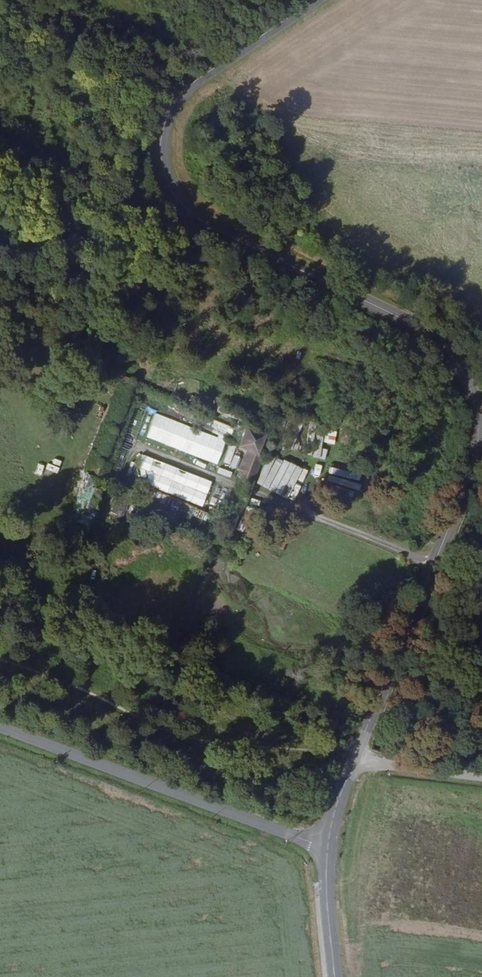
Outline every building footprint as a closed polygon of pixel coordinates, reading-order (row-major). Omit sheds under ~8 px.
[(140,382),(126,377),(91,466),(87,465),(85,471),(84,471),(71,512),(91,519),(104,478),(115,482),(117,475),(106,472),(140,382)] [(152,414),(144,437),(200,456),(197,465),(206,468),(208,462),(216,465),(225,438),(227,438),(231,426),(201,416),(197,429),(152,414)] [(237,446),(246,450),(237,475),(242,477),(240,485),(250,488),(252,480),(254,480),(261,457),(256,455),(264,434),(245,426),(243,431),(237,446)] [(285,498),(300,468),(268,453),(253,483),(285,498)] [(360,482),(358,482),(360,474),(329,465),(325,480),(358,490),(360,482)] [(218,467),(217,473),(229,477),(231,472),(218,467)] [(225,520),(127,479),(124,487),(135,492),(130,504),(218,541),(219,539),(225,520)] [(281,548),(287,536),(277,532),(272,544),(281,548)]
